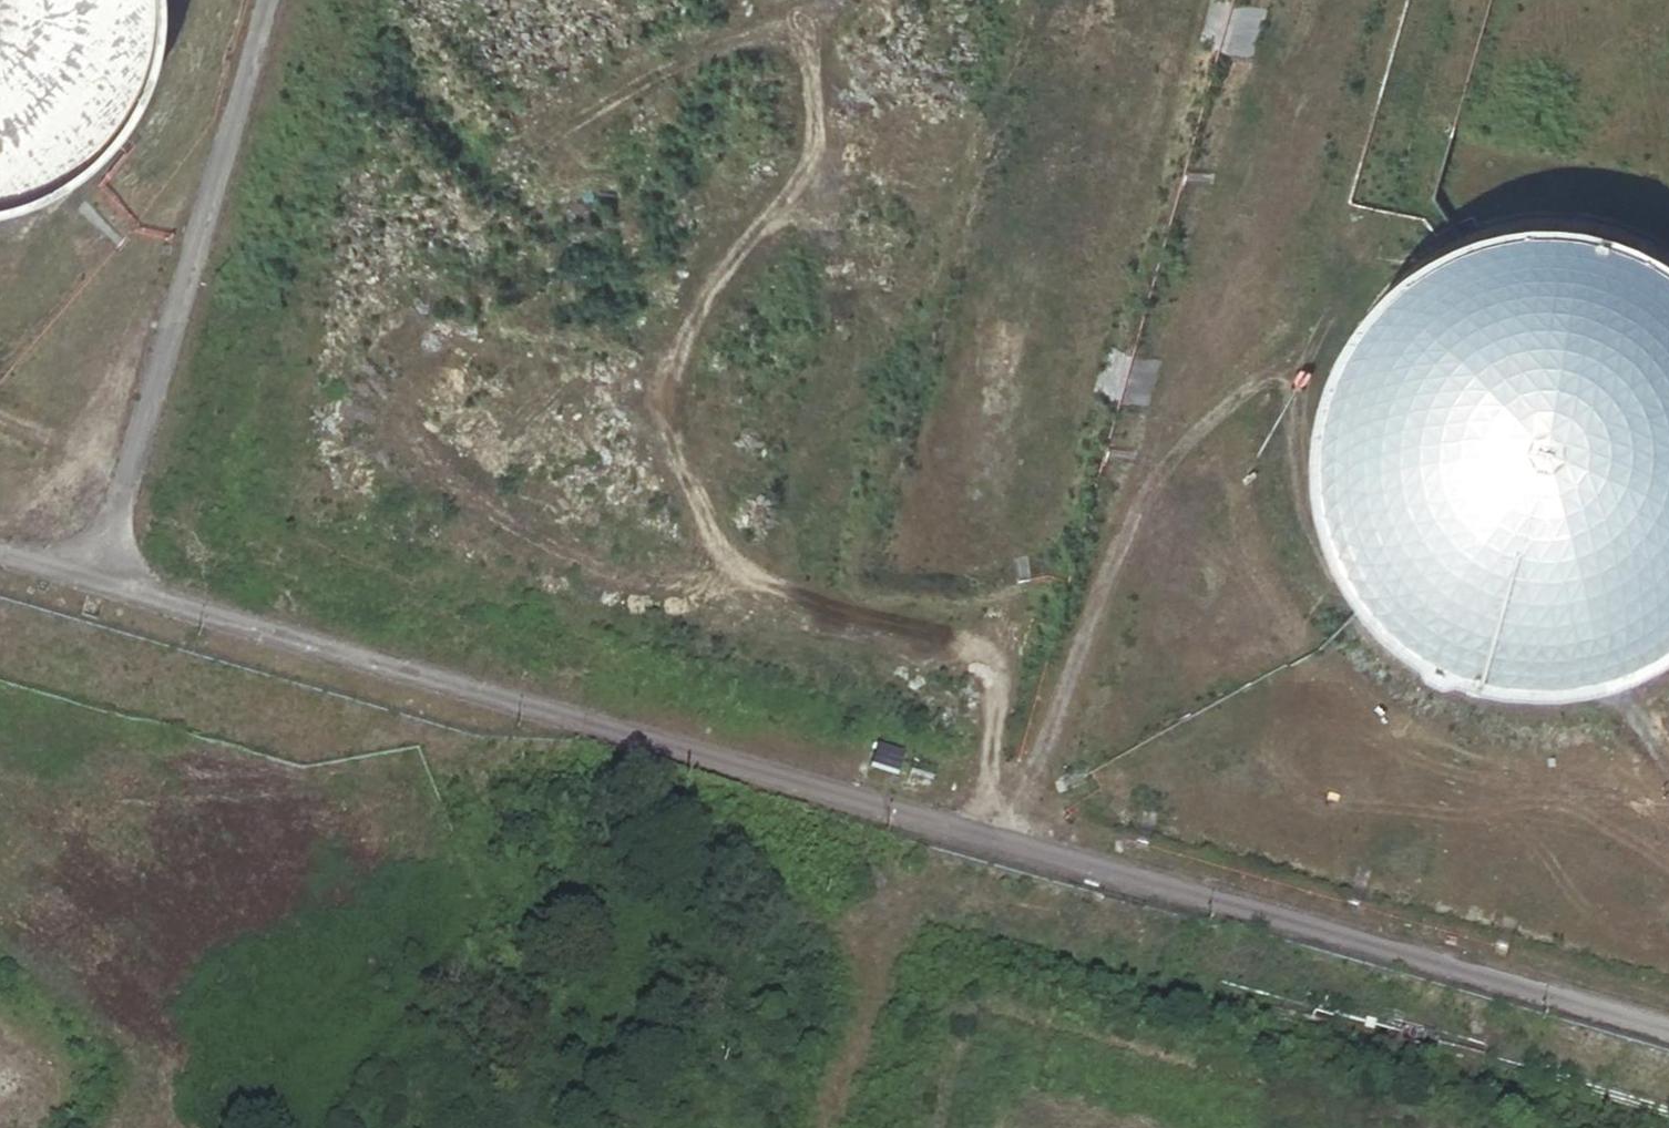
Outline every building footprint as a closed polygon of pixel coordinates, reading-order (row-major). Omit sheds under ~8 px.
[(7,165),(25,157),(39,148),(48,142),(63,129),(75,117),(80,112),(90,99),(96,91),(103,79),(107,70),(114,55),(117,45),(122,25),(124,12),(125,0),(0,0),(0,168),(7,165)] [(1666,232),(1652,226),(1630,218),(1608,212),(1589,209),(1570,208),(1551,208),(1539,209),(1520,212),(1498,218),(1480,224),(1463,232),(1443,244),(1424,258),(1410,271),(1395,288),(1383,303),(1371,323),(1361,343),(1356,358),(1352,369),(1349,384),(1346,406),(1345,422),(1345,441),(1346,456),(1350,475),(1353,486),(1359,504),(1368,526),(1379,546),(1390,561),(1402,576),(1419,592),(1431,602),(1440,608),(1460,621),(1480,630),(1502,638),(1521,643),(1540,646),(1563,647),(1578,647),(1589,646),(1609,643),(1631,637),(1649,630),(1663,624),(1668,621),(1668,234),(1666,232)] [(899,772),(905,753),(879,744),(873,763),(899,772)]
